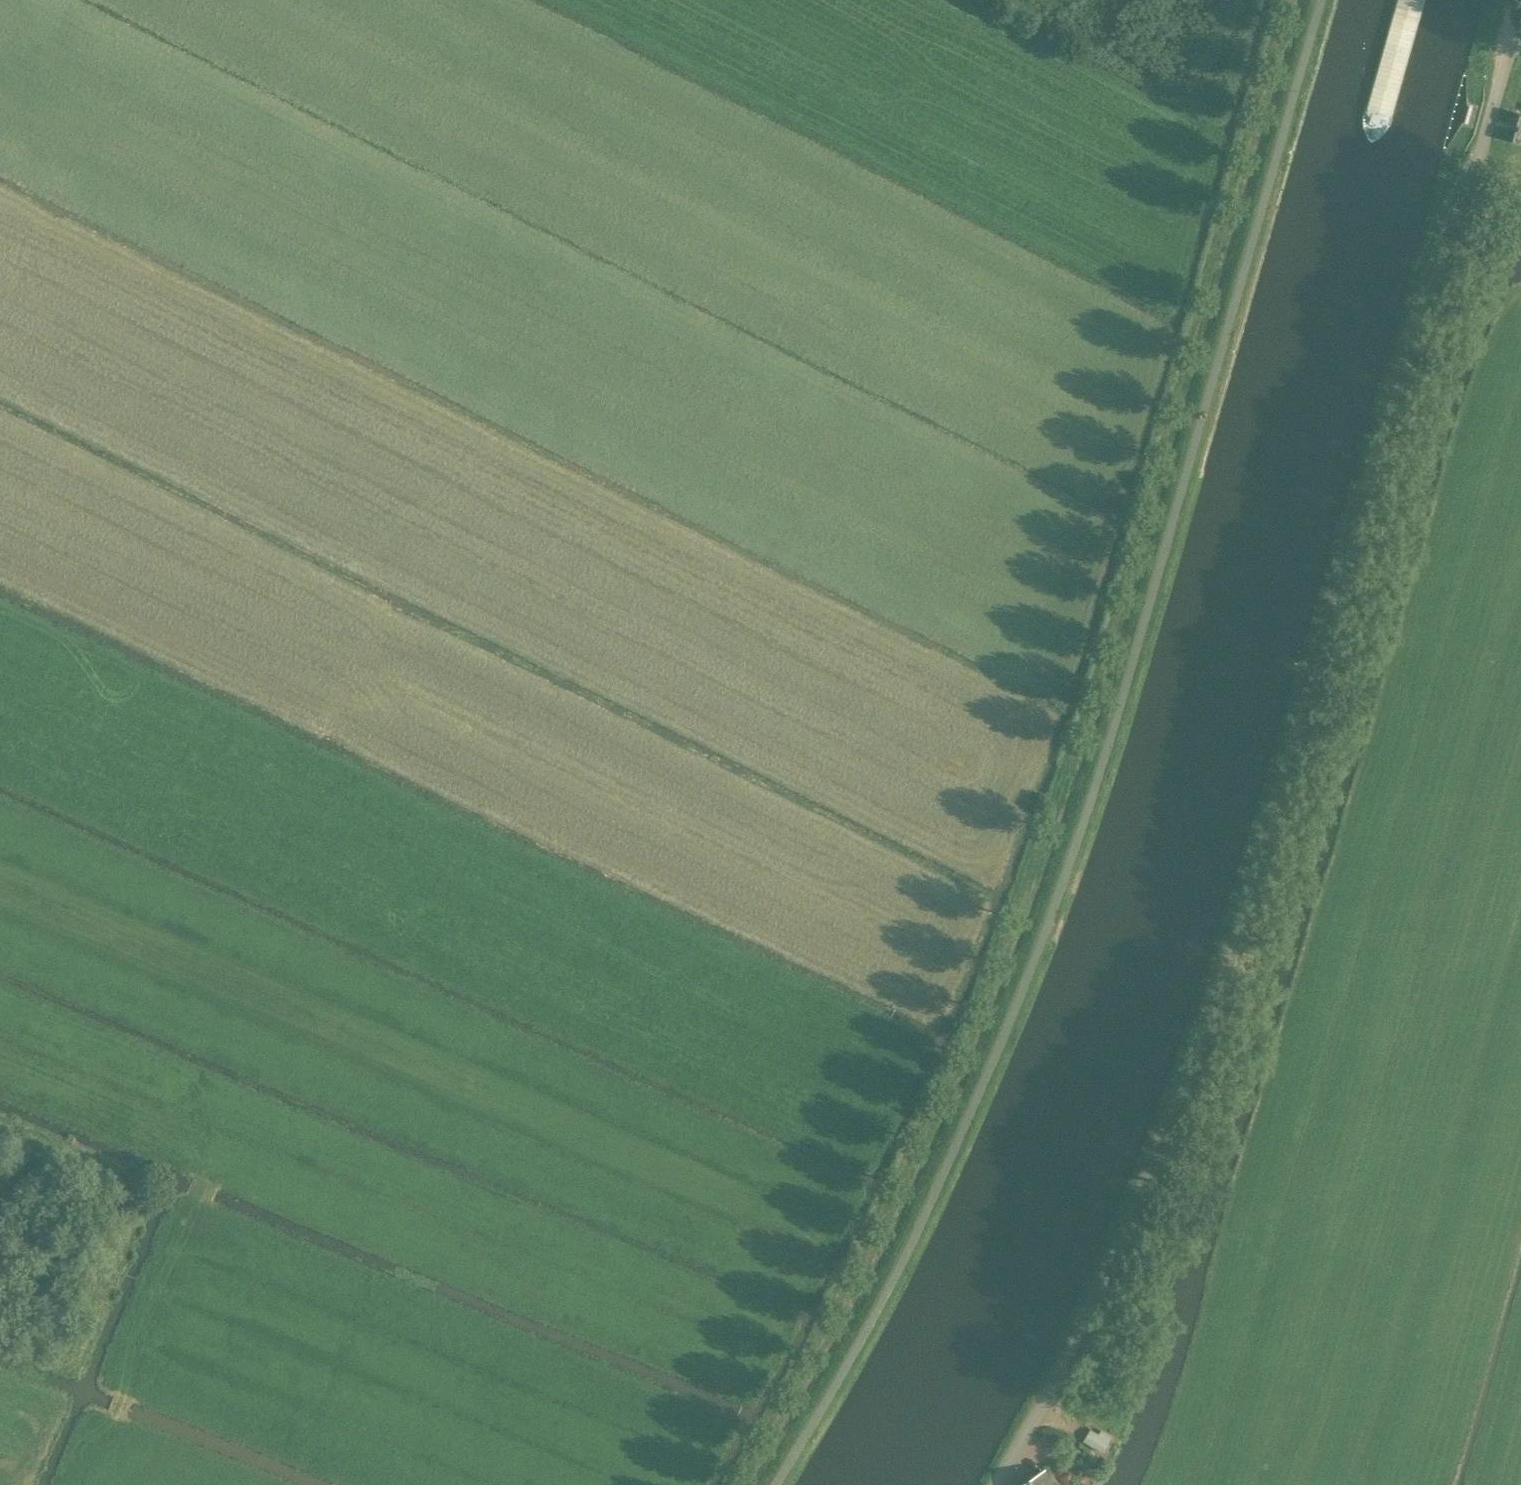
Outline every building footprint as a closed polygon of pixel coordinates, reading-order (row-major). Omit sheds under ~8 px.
[(1511,141),(1520,144),(1520,114),(1519,113),(1516,125),(1518,126),(1517,130),(1515,130),(1511,141)] [(1109,1439),(1090,1428),(1083,1440),(1101,1452),(1109,1439)] [(1021,1484),(1054,1484),(1044,1470),(1021,1484)]
